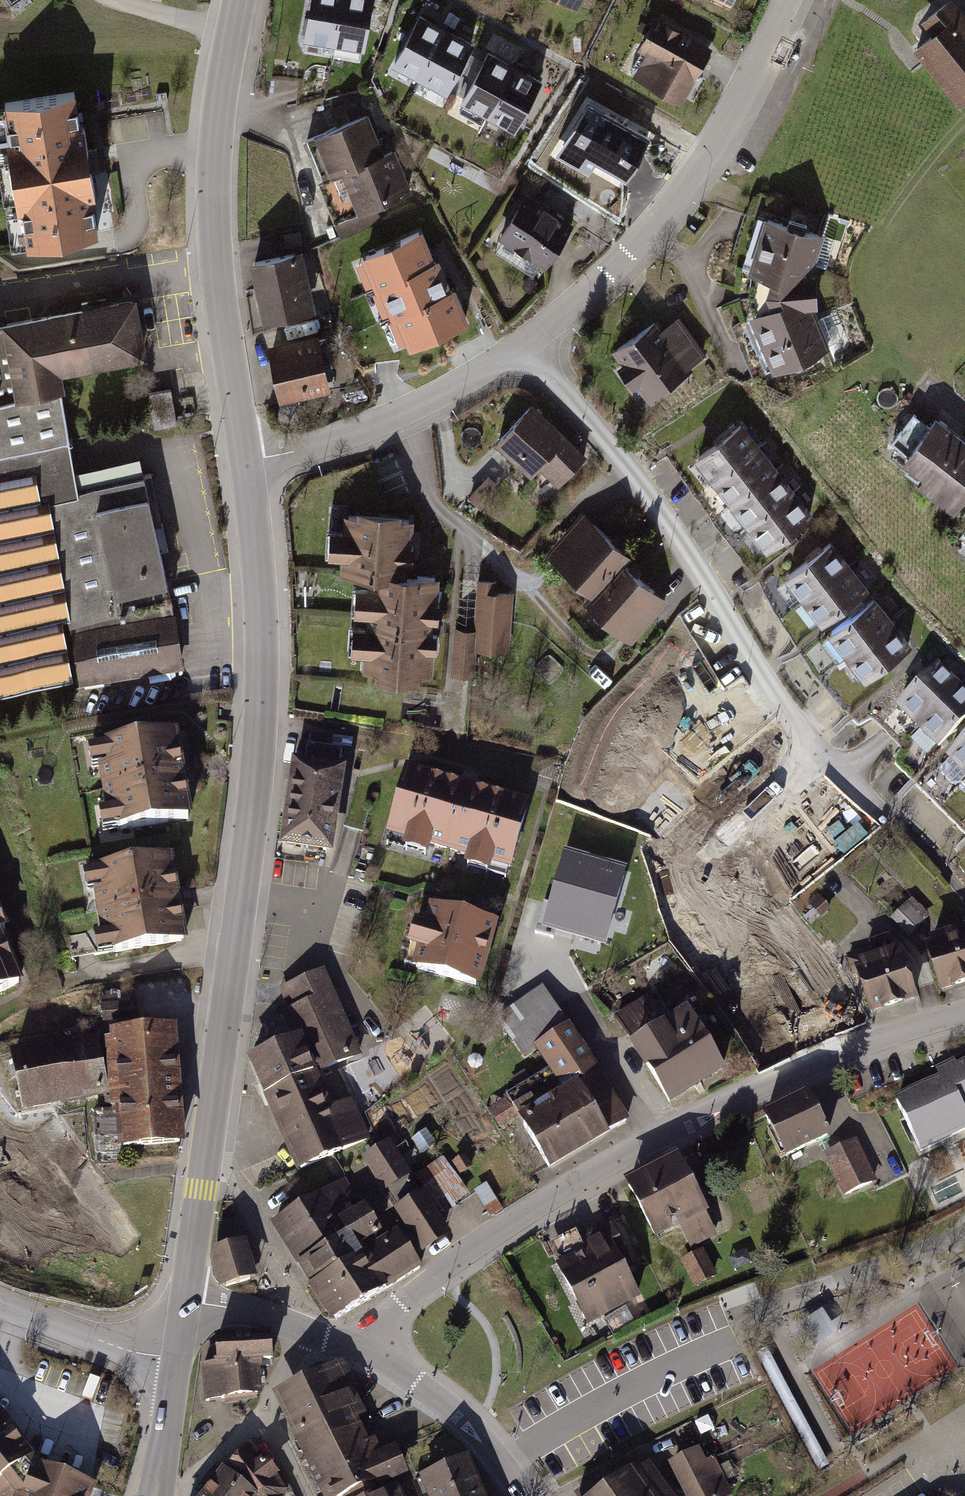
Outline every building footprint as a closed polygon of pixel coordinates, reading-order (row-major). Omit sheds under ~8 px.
[(333,41),(340,0),(308,0),(303,36),(333,41)] [(364,46),(368,18),(371,0),(340,0),(333,41),(364,46)] [(905,48),(956,109),(964,102),(964,19),(949,0),(942,0),(917,20),(924,27),(926,31),(905,48)] [(390,59),(417,74),(442,29),(415,14),(405,32),(390,59)] [(635,60),(629,72),(680,101),(709,49),(670,27),(669,29),(661,24),(663,22),(656,19),(640,47),(647,51),(640,62),(635,60)] [(417,74),(444,89),(456,68),(465,51),(469,44),(442,29),(417,74)] [(480,59),(465,51),(456,68),(471,75),(480,59)] [(464,100),(486,112),(511,67),(484,52),(480,59),(471,75),(459,97),(464,100)] [(486,112),(513,127),(538,82),(511,67),(486,112)] [(74,92),(6,103),(29,240),(96,229),(74,92)] [(578,153),(622,176),(643,136),(600,113),(578,153)] [(337,126),(316,135),(339,193),(334,195),(343,216),(404,192),(388,151),(379,155),(373,139),(363,116),(337,126)] [(500,235),(541,262),(566,224),(525,197),(500,235)] [(784,223),(762,216),(746,271),(746,291),(746,297),(748,314),(771,369),(792,362),(794,368),(812,361),(810,355),(815,353),(827,348),(809,304),(814,304),(813,277),(808,277),(822,235),(803,229),(806,223),(786,218),(784,223)] [(375,255),(388,286),(436,265),(423,234),(375,255)] [(296,253),(253,262),(264,314),(307,305),(296,253)] [(392,284),(406,315),(454,295),(440,264),(392,284)] [(410,314),(423,345),(449,334),(471,324),(458,293),(410,314)] [(65,435),(51,363),(136,349),(127,297),(5,320),(7,326),(0,327),(0,446),(65,435)] [(654,322),(613,351),(622,363),(617,366),(631,386),(635,383),(646,398),(687,369),(685,366),(703,355),(677,318),(659,330),(654,322)] [(313,336),(267,345),(278,395),(328,385),(323,363),(328,362),(322,336),(314,338),(313,336)] [(169,388),(146,392),(152,425),(175,421),(169,388)] [(530,404),(496,440),(528,471),(536,463),(557,483),(584,455),(530,404)] [(935,418),(929,425),(912,412),(890,439),(905,451),(900,458),(908,464),(905,468),(914,475),(917,471),(956,501),(964,489),(964,441),(935,418)] [(740,423),(693,457),(710,481),(757,446),(740,423)] [(65,677),(55,615),(64,613),(44,493),(74,488),(65,435),(0,446),(0,688),(65,677)] [(757,446),(710,481),(727,504),(774,469),(757,446)] [(774,469),(727,504),(744,527),(791,493),(774,469)] [(177,662),(142,473),(74,488),(44,493),(64,613),(77,681),(177,662)] [(499,487),(490,480),(479,492),(487,500),(499,487)] [(791,493),(744,527),(762,551),(809,516),(791,493)] [(403,517),(343,514),(342,530),(338,530),(336,556),(340,556),(340,571),(405,575),(407,544),(402,544),(403,517)] [(626,555),(584,517),(558,545),(568,555),(557,566),(590,595),(626,555)] [(785,572),(782,575),(800,598),(847,563),(829,540),(785,572)] [(637,629),(663,600),(621,562),(584,602),(616,631),(627,620),(637,629)] [(847,563),(800,598),(817,621),(864,586),(847,563)] [(430,577),(371,573),(370,587),(365,587),(363,613),(367,614),(366,627),(363,626),(361,652),(366,652),(365,669),(424,673),(425,648),(431,648),(433,604),(428,603),(430,577)] [(496,581),(476,580),(473,636),(493,637),(494,624),(508,625),(510,593),(496,592),(496,581)] [(873,597),(826,632),(843,655),(890,620),(873,597)] [(890,620),(843,655),(861,678),(908,643),(890,620)] [(473,628),(453,626),(450,674),(471,676),(473,636),(473,628)] [(935,667),(894,708),(914,728),(956,687),(935,667)] [(915,728),(935,749),(964,719),(964,696),(956,687),(915,728)] [(186,769),(180,735),(163,738),(98,749),(99,759),(93,766),(101,812),(110,817),(112,827),(182,816),(175,771),(186,769)] [(944,758),(945,759),(935,769),(935,775),(947,787),(953,788),(963,778),(964,779),(964,737),(944,758)] [(305,746),(303,764),(298,763),(287,846),(325,851),(338,750),(305,746)] [(406,772),(389,835),(510,869),(528,806),(459,787),(406,772)] [(964,779),(953,791),(964,803),(964,779)] [(167,863),(166,861),(95,873),(97,882),(91,890),(99,936),(108,941),(109,951),(180,939),(167,863)] [(550,908),(541,906),(535,930),(556,935),(558,928),(603,939),(618,879),(561,864),(550,908)] [(927,916),(912,900),(891,920),(907,936),(927,916)] [(827,909),(820,901),(813,906),(820,915),(827,909)] [(428,909),(411,968),(475,987),(493,928),(428,909)] [(924,950),(939,994),(964,985),(964,924),(963,918),(948,923),(951,931),(955,929),(958,938),(924,950)] [(849,970),(852,968),(869,1015),(911,1000),(903,978),(910,976),(908,969),(901,972),(894,954),(890,955),(889,951),(883,953),(884,957),(872,962),(866,945),(843,952),(849,970)] [(15,986),(0,952),(0,992),(15,986)] [(250,1059),(297,1167),(366,1137),(351,1101),(335,1108),(319,1072),(357,1056),(321,972),(282,989),(292,1011),(283,1015),(294,1040),(250,1059)] [(551,1069),(505,1098),(547,1165),(625,1120),(586,1055),(542,988),(496,1019),(521,1057),(537,1049),(551,1069)] [(137,1021),(138,997),(106,997),(106,1020),(137,1021)] [(645,998),(615,1018),(669,1102),(718,1071),(681,1014),(663,1026),(645,998)] [(107,1095),(171,1090),(167,1030),(110,1034),(111,1046),(103,1047),(107,1095)] [(101,1094),(90,1039),(8,1056),(20,1111),(101,1094)] [(896,1101),(921,1151),(964,1129),(964,1063),(941,1075),(943,1079),(896,1101)] [(108,1111),(88,1113),(93,1165),(114,1163),(113,1148),(176,1143),(171,1090),(107,1095),(108,1111)] [(809,1091),(767,1111),(789,1157),(831,1137),(809,1091)] [(854,1142),(828,1155),(847,1193),(873,1180),(854,1142)] [(383,1145),(363,1157),(422,1253),(442,1240),(383,1145)] [(428,1191),(443,1186),(450,1205),(469,1198),(455,1159),(421,1171),(428,1191)] [(675,1159),(630,1183),(659,1238),(681,1226),(690,1242),(713,1230),(675,1159)] [(271,1226),(295,1265),(343,1236),(336,1224),(347,1217),(339,1203),(351,1196),(342,1183),(271,1226)] [(295,1265),(308,1288),(362,1255),(361,1252),(355,1255),(351,1249),(374,1235),(359,1210),(347,1217),(336,1224),(343,1236),(295,1265)] [(234,1219),(217,1225),(215,1244),(228,1285),(251,1278),(234,1219)] [(589,1251),(558,1267),(589,1326),(642,1298),(620,1257),(626,1254),(611,1223),(582,1238),(589,1251)] [(308,1288),(328,1319),(412,1269),(392,1237),(362,1255),(308,1288)] [(701,1253),(686,1260),(698,1283),(713,1276),(701,1253)] [(824,1311),(801,1325),(815,1347),(838,1333),(824,1311)] [(271,1337),(218,1342),(220,1365),(204,1366),(207,1399),(262,1394),(259,1363),(273,1362),(271,1337)] [(830,1465),(772,1356),(760,1362),(819,1471),(830,1465)] [(341,1365),(283,1393),(288,1414),(300,1435),(323,1424),(331,1441),(359,1427),(354,1416),(363,1411),(341,1365)] [(33,1454),(0,1414),(0,1480),(33,1454)] [(323,1424),(300,1435),(325,1486),(375,1461),(372,1455),(380,1451),(375,1440),(367,1444),(359,1427),(331,1441),(323,1424)] [(227,1471),(258,1495),(294,1495),(287,1483),(279,1476),(281,1474),(266,1458),(264,1460),(251,1446),(227,1471)] [(325,1486),(330,1495),(344,1495),(348,1494),(349,1495),(372,1495),(381,1491),(377,1483),(405,1469),(396,1451),(325,1486)] [(422,1477),(424,1482),(416,1486),(419,1493),(426,1490),(429,1495),(486,1495),(470,1457),(422,1477)] [(673,1466),(688,1495),(713,1495),(693,1457),(673,1466)] [(90,1487),(35,1467),(20,1479),(26,1486),(22,1495),(86,1495),(90,1487)] [(227,1471),(207,1495),(258,1495),(227,1471)] [(598,1495),(672,1495),(655,1473),(639,1476),(614,1494),(609,1488),(598,1495)] [(372,1495),(403,1495),(397,1484),(372,1495)]
